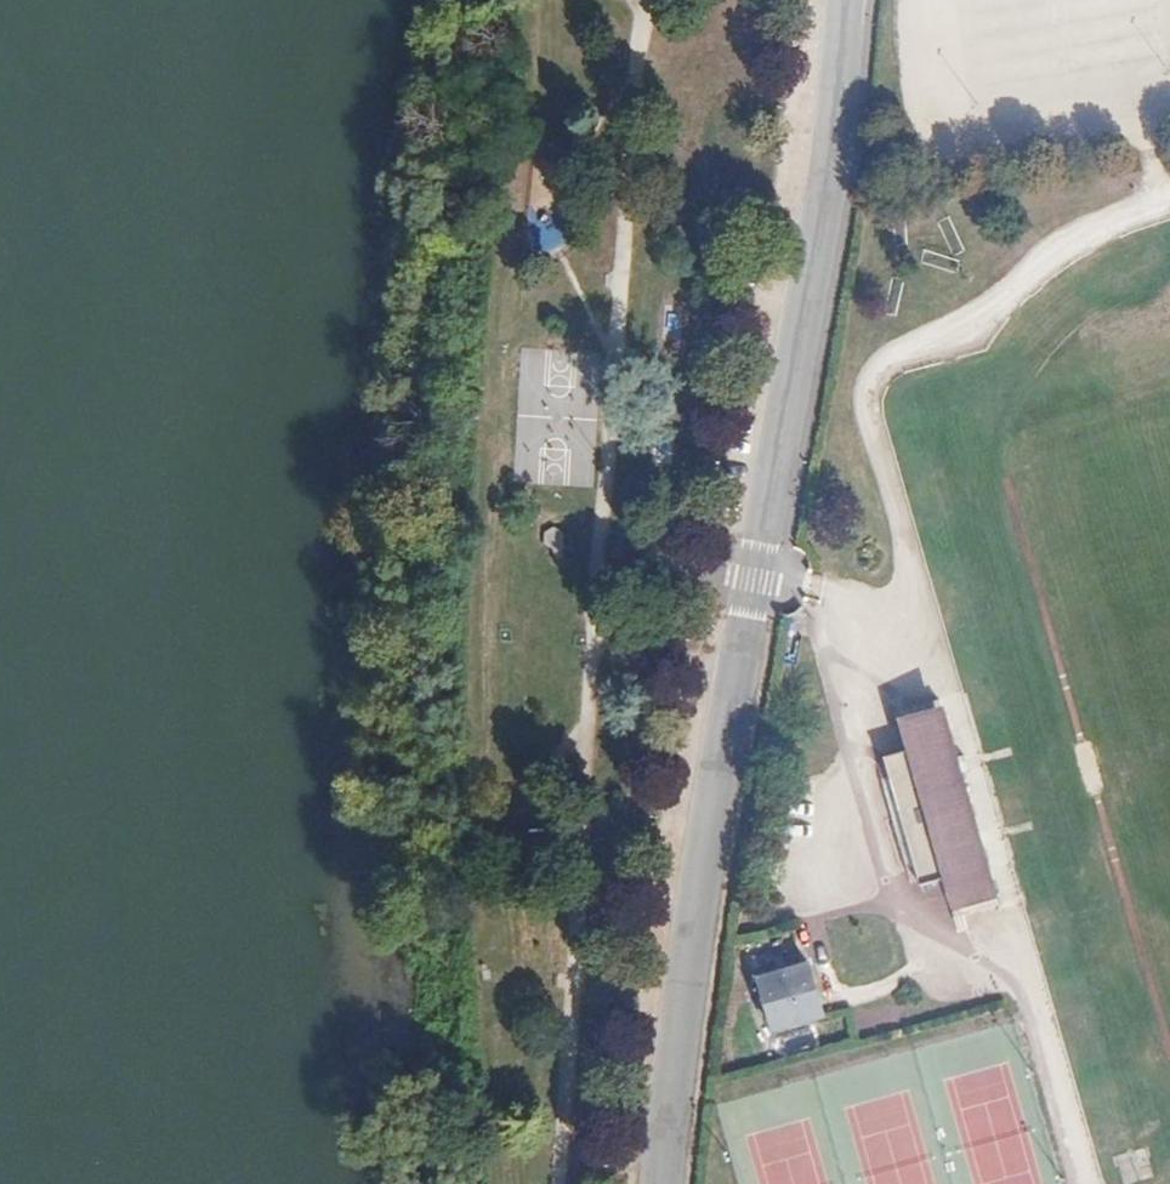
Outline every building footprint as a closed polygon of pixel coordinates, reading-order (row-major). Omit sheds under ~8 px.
[(569,547),(563,532),(544,539),(550,554),(565,564),(569,547)] [(997,906),(938,698),(907,707),(903,693),(892,697),(906,748),(886,755),(887,760),(880,761),(914,883),(922,881),(924,886),(943,880),(959,934),(969,931),(965,916),(997,906)] [(818,1015),(806,959),(749,971),(762,1027),(818,1015)]
